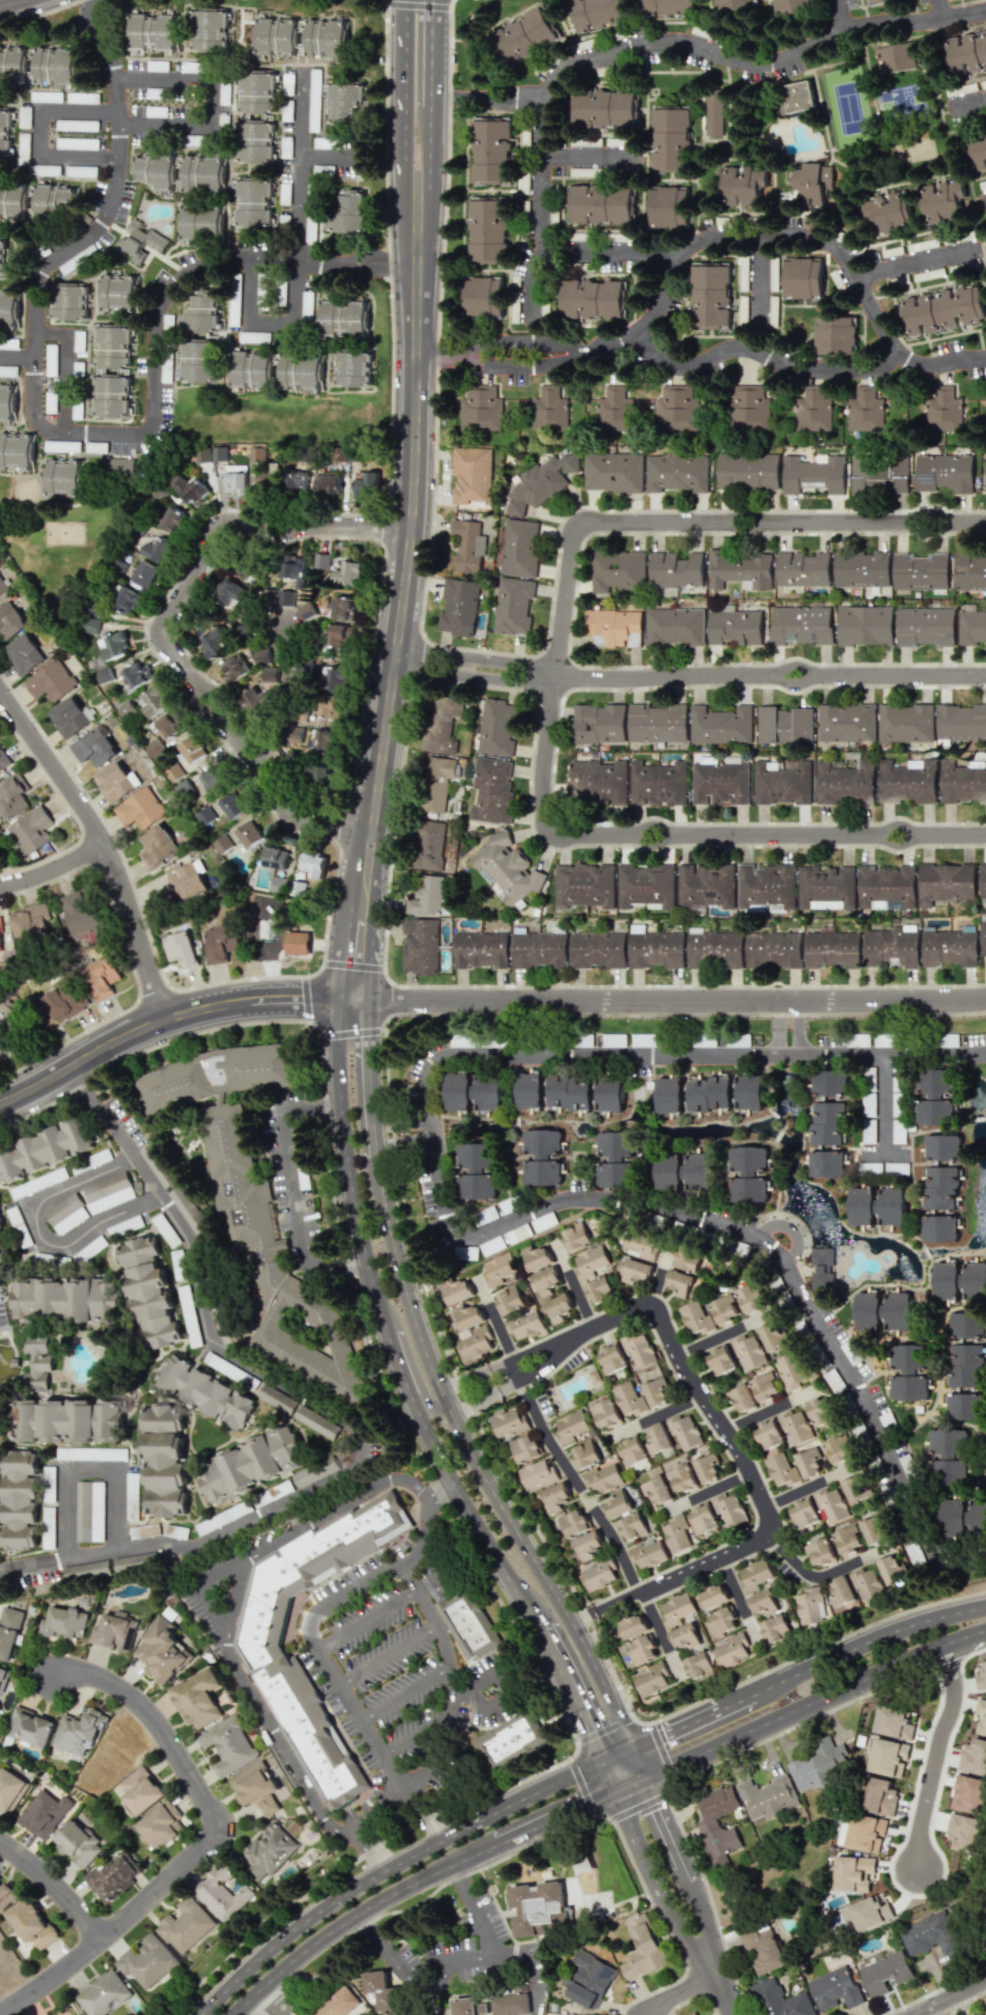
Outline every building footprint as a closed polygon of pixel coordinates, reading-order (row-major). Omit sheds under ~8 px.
[(626,21),(620,0),(567,0),(575,34),(626,21)] [(640,18),(693,17),(693,0),(640,0),(640,18)] [(715,11),(754,8),(754,0),(714,0),(715,11)] [(774,14),(814,10),(813,0),(773,0),(774,14)] [(487,35),(504,69),(560,41),(543,6),(487,35)] [(191,10),(191,49),(224,50),(225,11),(191,10)] [(131,15),(130,49),(175,50),(176,16),(131,15)] [(257,55),(297,54),(296,18),(256,19),(257,55)] [(306,55),(328,55),(328,61),(348,61),(347,20),(306,21),(306,55)] [(690,33),(710,38),(712,32),(692,27),(690,33)] [(954,75),(985,69),(985,30),(947,37),(954,75)] [(879,73),(916,69),(913,42),(876,47),(879,73)] [(34,83),(35,47),(0,46),(0,82),(34,83)] [(76,84),(77,49),(36,49),(35,83),(76,84)] [(240,70),(238,113),(274,114),(276,71),(240,70)] [(293,121),(293,73),(283,73),(282,121),(293,121)] [(782,86),(787,114),(815,108),(809,80),(782,86)] [(355,106),(363,106),(364,84),(328,84),(327,99),(331,99),(331,124),(355,124),(355,106)] [(897,88),(900,105),(904,104),(906,112),(924,108),(923,101),(918,102),(916,93),(919,92),(918,84),(897,88)] [(721,135),(723,88),(706,88),(705,135),(721,135)] [(574,128),(637,127),(636,90),(574,90),(574,128)] [(62,92),(32,92),(32,100),(61,101),(62,92)] [(19,127),(30,128),(31,106),(19,106),(19,127)] [(652,172),(689,171),(688,106),(651,107),(652,172)] [(166,107),(145,108),(145,117),(166,116),(166,107)] [(7,156),(9,111),(0,110),(0,156),(7,156)] [(238,163),(272,164),(273,115),(271,115),(271,121),(239,120),(238,163)] [(474,181),(511,181),(511,117),(473,117),(474,181)] [(985,168),(985,129),(966,133),(973,171),(985,168)] [(29,162),(29,133),(19,132),(18,162),(29,162)] [(292,136),(282,136),(281,157),(291,157),(292,136)] [(175,156),(132,154),(131,181),(149,181),(149,190),(173,191),(175,156)] [(183,155),(182,191),(223,192),(224,156),(183,155)] [(822,163),(802,162),(802,169),(791,169),(791,191),(799,191),(799,206),(822,207),(822,163)] [(333,166),(313,165),(313,173),(333,174),(333,166)] [(822,188),(832,188),(833,166),(823,166),(822,188)] [(721,206),(763,207),(763,196),(758,196),(759,186),(766,186),(766,168),(722,167),(721,206)] [(961,218),(958,198),(964,197),(961,179),(916,186),(922,224),(961,218)] [(235,181),(235,196),(241,196),(241,209),(235,209),(235,226),(270,226),(270,181),(235,181)] [(57,219),(57,212),(77,212),(76,184),(0,184),(0,219),(57,219)] [(572,185),(571,223),(634,224),(634,187),(572,185)] [(649,228),(688,227),(687,187),(649,187),(649,228)] [(364,190),(331,190),(332,231),(365,230),(364,190)] [(861,200),(864,218),(871,217),(874,236),(898,232),(897,227),(911,225),(905,191),(861,200)] [(469,263),(506,263),(506,196),(469,196),(469,263)] [(220,242),(220,202),(181,202),(181,241),(220,242)] [(289,215),(280,215),(279,228),(288,229),(289,215)] [(169,240),(131,220),(124,234),(122,233),(113,250),(138,264),(148,245),(162,252),(169,240)] [(820,257),(783,259),(784,299),(822,298),(820,257)] [(691,264),(691,329),(729,329),(729,263),(691,264)] [(238,326),(240,273),(230,273),(228,325),(238,326)] [(102,312),(135,313),(136,276),(103,275),(102,312)] [(502,317),(502,277),(465,276),(464,317),(502,317)] [(276,306),(285,306),(286,280),(277,280),(276,306)] [(562,281),(562,318),(626,318),(626,281),(562,281)] [(87,284),(51,283),(50,320),(86,321),(87,284)] [(899,298),(905,338),(924,335),(924,332),(985,322),(979,285),(899,298)] [(191,290),(191,309),(182,308),(181,333),(220,335),(220,323),(218,323),(219,291),(191,290)] [(18,327),(18,293),(0,293),(0,327),(18,327)] [(320,300),(321,334),(367,333),(367,300),(320,300)] [(856,317),(815,317),(814,354),(856,354),(856,317)] [(94,366),(131,367),(132,326),(95,324),(94,366)] [(73,352),(84,352),(84,331),(74,331),(73,352)] [(218,383),(219,341),(180,341),(180,382),(218,383)] [(231,388),(271,388),(271,351),(231,351),(231,388)] [(369,387),(370,352),(334,352),(334,386),(369,387)] [(319,390),(320,354),(282,353),(280,389),(319,390)] [(92,417),(129,419),(131,377),(93,376),(92,417)] [(14,421),(15,385),(0,384),(0,421),(14,421)] [(656,431),(697,430),(696,384),(655,385),(656,431)] [(733,384),(732,400),(727,400),(727,430),(769,430),(769,399),(764,399),(764,384),(733,384)] [(460,397),(460,431),(502,430),(502,398),(495,398),(495,385),(465,386),(466,397),(460,397)] [(567,429),(567,397),(561,397),(561,385),(540,385),(540,398),(531,398),(532,430),(567,429)] [(598,430),(628,430),(629,386),(598,385),(598,430)] [(831,430),(831,397),(826,397),(826,385),(803,385),(803,398),(795,398),(795,429),(831,430)] [(882,430),(882,386),(856,385),(856,398),(847,398),(847,430),(882,430)] [(953,385),(934,385),(934,399),(925,399),(926,430),(962,430),(961,398),(953,399),(953,385)] [(33,434),(0,433),(0,469),(32,470),(33,434)] [(264,446),(250,446),(250,461),(264,461),(264,446)] [(491,448),(452,448),(452,476),(453,476),(452,506),(490,506),(491,448)] [(642,491),(643,454),(584,453),(584,490),(642,491)] [(779,489),(779,454),(718,453),(718,488),(779,489)] [(579,472),(578,454),(562,455),(561,456),(552,456),(540,464),(535,464),(520,475),(521,482),(507,492),(508,515),(525,514),(524,505),(538,505),(553,494),(569,484),(560,471),(560,467),(563,473),(579,472)] [(971,494),(972,455),(915,454),(914,491),(936,491),(936,486),(952,486),(952,493),(971,494)] [(646,455),(646,490),(692,490),(692,493),(708,493),(708,455),(646,455)] [(783,494),(799,494),(799,487),(826,487),(826,494),(845,494),(845,455),(816,455),(816,462),(800,462),(800,455),(783,455),(783,494)] [(908,493),(908,457),(852,457),(852,493),(908,493)] [(134,459),(106,458),(105,477),(133,478),(134,459)] [(80,496),(81,459),(47,459),(46,496),(80,496)] [(278,462),(271,463),(271,471),(256,472),(257,491),(279,490),(278,462)] [(246,465),(224,465),(225,494),(246,494),(246,465)] [(285,488),(306,488),(307,472),(286,471),(285,488)] [(376,471),(364,471),(365,479),(354,479),(355,500),(377,499),(376,471)] [(210,492),(195,476),(188,483),(178,472),(170,480),(194,507),(210,492)] [(340,475),(317,475),(317,494),(339,494),(340,475)] [(168,507),(159,526),(177,534),(185,515),(168,507)] [(534,578),(540,522),(507,518),(501,574),(534,578)] [(456,571),(480,572),(481,555),(477,555),(479,521),(451,520),(450,536),(457,537),(456,571)] [(164,564),(172,542),(156,536),(153,544),(146,541),(141,555),(164,564)] [(645,552),(591,551),(590,593),(608,594),(608,589),(644,590),(645,552)] [(650,552),(649,586),(702,587),(703,552),(689,552),(689,559),(676,559),(677,552),(650,552)] [(830,585),(829,552),(776,553),(777,586),(830,585)] [(329,554),(315,553),(315,568),(329,568),(329,554)] [(771,589),(771,554),(709,553),(709,589),(723,589),(723,580),(752,580),(752,589),(771,589)] [(834,587),(890,586),(889,553),(834,554),(834,587)] [(893,589),(948,589),(948,553),(927,553),(927,557),(913,557),(913,553),(893,553),(893,589)] [(955,553),(955,590),(985,590),(985,553),(955,553)] [(304,578),(305,557),(283,556),(282,578),(304,578)] [(159,569),(142,559),(130,580),(148,590),(159,569)] [(343,570),(334,569),(333,583),(360,585),(362,562),(343,561),(343,570)] [(249,562),(238,570),(246,582),(257,574),(249,562)] [(9,590),(0,577),(0,596),(9,590)] [(493,631),(529,636),(532,615),(527,614),(529,599),(533,599),(535,581),(499,577),(493,631)] [(235,609),(245,588),(222,578),(212,599),(235,609)] [(438,612),(436,632),(473,636),(479,581),(444,578),(441,599),(445,599),(444,612),(438,612)] [(129,615),(140,596),(120,584),(113,598),(120,602),(116,608),(129,615)] [(332,619),(354,620),(354,597),(333,597),(332,619)] [(28,625),(9,599),(0,606),(0,632),(6,641),(28,625)] [(302,620),(315,616),(311,601),(297,606),(302,620)] [(893,607),(838,606),(837,644),(892,645),(893,607)] [(832,607),(771,607),(770,643),(832,644),(832,607)] [(896,645),(954,645),(954,608),(896,607),(896,645)] [(704,609),(645,608),(645,643),(684,643),(684,646),(703,646),(704,609)] [(586,609),(585,635),(592,635),(591,647),(625,648),(625,647),(640,647),(641,610),(586,609)] [(761,610),(708,611),(708,645),(762,643),(761,610)] [(958,611),(958,645),(976,645),(976,642),(985,641),(985,611),(958,611)] [(98,632),(98,619),(82,618),(81,632),(98,632)] [(346,625),(331,624),(329,644),(344,646),(346,625)] [(224,652),(225,630),(205,629),(204,651),(224,652)] [(109,647),(101,650),(105,661),(129,653),(121,631),(105,637),(109,647)] [(21,676),(45,659),(26,632),(2,649),(21,676)] [(219,666),(233,684),(251,669),(237,652),(219,666)] [(35,699),(45,693),(52,704),(76,687),(57,658),(22,680),(35,699)] [(139,668),(137,663),(119,671),(128,691),(154,678),(147,664),(139,668)] [(345,691),(346,666),(321,665),(320,690),(345,691)] [(253,686),(252,707),(277,707),(278,667),(262,667),(262,687),(253,686)] [(171,704),(158,685),(137,700),(150,719),(171,704)] [(320,719),(344,718),(343,694),(320,695),(320,719)] [(90,722),(71,696),(46,714),(66,740),(90,722)] [(422,750),(455,754),(457,741),(449,740),(453,715),(461,716),(463,700),(429,696),(422,750)] [(510,756),(517,703),(484,698),(477,752),(510,756)] [(571,742),(624,743),(625,705),(572,704),(571,742)] [(628,742),(687,742),(687,704),(628,704),(628,742)] [(690,705),(690,743),(752,743),(752,704),(736,704),(736,711),(706,712),(706,704),(690,705)] [(874,704),(818,704),(818,741),(875,740),(874,704)] [(877,742),(933,743),(933,705),(878,704),(877,742)] [(937,705),(937,740),(985,740),(985,705),(937,705)] [(757,706),(757,744),(812,743),(812,708),(777,708),(777,706),(757,706)] [(172,708),(154,721),(168,739),(186,726),(172,708)] [(302,742),(303,726),(288,726),(288,742),(302,742)] [(96,768),(117,756),(102,728),(70,745),(80,763),(90,757),(96,768)] [(313,755),(333,756),(334,731),(315,730),(313,755)] [(207,753),(193,734),(177,746),(191,764),(207,753)] [(10,766),(0,748),(0,771),(10,766)] [(444,813),(447,778),(454,778),(456,759),(423,756),(419,811),(444,813)] [(512,761),(473,756),(471,769),(475,770),(473,789),(477,789),(475,806),(470,805),(468,819),(510,824),(514,791),(508,790),(512,761)] [(627,805),(626,759),(614,760),(614,764),(600,764),(600,760),(569,760),(569,780),(566,781),(566,798),(597,798),(597,805),(610,804),(610,805),(627,805)] [(810,760),(782,761),(782,769),(766,769),(766,759),(754,759),(754,804),(811,803),(810,760)] [(874,760),(859,759),(859,768),(829,767),(829,760),(817,759),(815,803),(873,804),(874,760)] [(936,802),(936,759),(907,759),(907,766),(892,766),(892,759),(878,759),(878,802),(899,802),(899,801),(936,802)] [(984,759),(984,767),(955,767),(955,759),(941,759),(941,801),(985,802),(985,759),(984,759)] [(141,784),(132,771),(127,774),(118,760),(92,777),(110,804),(141,784)] [(686,805),(686,760),(672,760),(672,765),(642,765),(642,760),(630,760),(630,804),(666,804),(666,805),(686,805)] [(331,788),(331,764),(308,763),(307,787),(331,788)] [(749,763),(692,763),(692,804),(707,804),(707,795),(712,795),(712,803),(748,804),(749,763)] [(200,772),(209,793),(227,785),(217,764),(200,772)] [(19,773),(0,785),(0,810),(8,821),(30,806),(22,794),(29,789),(19,773)] [(124,826),(134,820),(141,830),(166,814),(147,785),(112,808),(124,826)] [(247,809),(234,791),(219,803),(231,821),(247,809)] [(51,840),(43,828),(52,822),(42,804),(6,827),(25,856),(51,840)] [(203,826),(215,817),(207,806),(195,814),(203,826)] [(264,838),(252,819),(234,830),(247,849),(264,838)] [(411,868),(440,872),(446,823),(417,820),(411,868)] [(150,871),(180,851),(161,823),(139,838),(147,849),(139,854),(150,871)] [(543,872),(541,869),(530,872),(529,873),(525,858),(518,848),(511,844),(508,830),(489,834),(491,843),(468,858),(477,870),(486,869),(502,892),(504,901),(509,908),(530,892),(534,892),(545,884),(543,872)] [(233,845),(224,834),(212,843),(220,855),(233,845)] [(283,871),(288,851),(266,845),(261,865),(283,871)] [(209,891),(200,873),(205,871),(199,858),(179,868),(176,863),(165,868),(182,904),(209,891)] [(613,864),(554,864),(555,905),(601,905),(601,909),(614,909),(613,864)] [(617,864),(618,909),(630,909),(630,904),(647,903),(647,909),(674,909),(674,864),(617,864)] [(734,909),(734,866),(694,866),(694,864),(678,864),(678,905),(722,905),(722,909),(734,909)] [(794,865),(754,866),(754,864),(738,864),(738,905),(783,905),(783,909),(794,909),(794,865)] [(915,908),(915,864),(899,864),(899,868),(874,868),(874,865),(858,865),(858,909),(915,908)] [(974,864),(918,864),(918,908),(932,908),(932,900),(958,900),(958,904),(974,905),(974,864)] [(799,866),(798,908),(854,909),(855,866),(838,866),(838,867),(799,866)] [(406,913),(442,914),(443,875),(422,875),(421,887),(416,887),(416,899),(406,899),(406,913)] [(286,892),(287,877),(272,876),(271,890),(286,892)] [(60,897),(74,946),(103,937),(88,889),(60,897)] [(49,918),(46,902),(9,910),(16,942),(49,935),(45,919),(49,918)] [(401,973),(437,974),(438,919),(403,918),(403,934),(407,934),(406,945),(402,945),(401,973)] [(239,949),(236,924),(203,927),(207,964),(227,962),(226,950),(239,949)] [(918,968),(919,925),(889,925),(889,930),(864,929),(864,965),(903,965),(903,968),(918,968)] [(743,932),(688,931),(687,967),(742,968),(743,932)] [(860,966),(859,931),(804,933),(805,969),(823,968),(823,967),(860,966)] [(921,966),(937,966),(937,963),(960,963),(960,966),(977,966),(977,931),(921,931),(921,966)] [(162,938),(167,961),(180,959),(182,969),(197,965),(189,932),(162,938)] [(285,954),(308,955),(309,932),(285,932),(285,954)] [(453,933),(454,967),(493,966),(494,968),(508,968),(507,932),(453,933)] [(566,932),(511,933),(512,967),(567,966),(566,932)] [(625,968),(625,932),(570,933),(570,968),(591,968),(591,964),(605,964),(605,968),(625,968)] [(684,932),(629,932),(629,966),(664,966),(664,968),(684,968),(684,932)] [(801,932),(746,933),(746,966),(781,966),(781,968),(801,968),(801,932)] [(121,979),(111,955),(80,968),(94,1003),(115,995),(110,984),(121,979)] [(55,989),(41,999),(58,1024),(87,1004),(66,974),(52,984),(55,989)] [(867,1034),(845,1035),(846,1046),(854,1046),(868,1045),(867,1034)] [(715,1046),(715,1035),(691,1035),(691,1047),(715,1046)] [(16,1054),(11,1039),(0,1042),(0,1059),(16,1054)] [(135,1071),(145,1115),(219,1100),(220,1104),(199,1109),(221,1216),(226,1218),(230,1240),(242,1238),(245,1252),(251,1250),(259,1289),(262,1294),(257,1305),(265,1308),(246,1350),(361,1402),(362,1399),(352,1349),(318,1287),(293,1276),(279,1251),(280,1249),(289,1248),(287,1238),(275,1241),(246,1100),(232,1103),(230,1095),(298,1081),(290,1039),(135,1071)] [(863,1116),(875,1116),(874,1067),(868,1067),(868,1079),(862,1079),(863,1116)] [(952,1125),(952,1099),(953,1099),(953,1069),(917,1068),(917,1094),(927,1094),(927,1099),(916,1099),(916,1125),(952,1125)] [(812,1070),(812,1095),(847,1095),(847,1071),(812,1070)] [(469,1073),(445,1074),(446,1111),(471,1110),(469,1073)] [(542,1074),(516,1073),(516,1108),(541,1108),(542,1074)] [(548,1109),(590,1108),(590,1075),(547,1075),(548,1109)] [(736,1109),(762,1109),(762,1075),(736,1075),(736,1109)] [(476,1076),(476,1110),(500,1111),(501,1076),(476,1076)] [(730,1109),(730,1077),(687,1078),(688,1110),(730,1109)] [(597,1111),(622,1111),(622,1078),(597,1078),(597,1111)] [(656,1113),(682,1112),(681,1078),(655,1079),(656,1113)] [(891,1094),(893,1115),(902,1114),(899,1093),(891,1094)] [(844,1145),(844,1102),(811,1102),(812,1145),(844,1145)] [(2,1181),(97,1148),(85,1114),(59,1123),(60,1125),(16,1140),(18,1146),(0,1152),(0,1175),(2,1181)] [(904,1143),(905,1120),(892,1120),(892,1143),(904,1143)] [(560,1185),(560,1161),(549,1161),(549,1152),(560,1152),(560,1130),(523,1130),(523,1154),(534,1154),(534,1160),(523,1160),(523,1185),(560,1185)] [(598,1131),(598,1156),(609,1156),(609,1163),(597,1163),(598,1186),(634,1186),(633,1161),(630,1161),(629,1131),(598,1131)] [(960,1135),(923,1134),(922,1160),(960,1161),(960,1135)] [(495,1199),(494,1174),(491,1174),(491,1143),(458,1143),(458,1199),(495,1199)] [(729,1147),(729,1172),(740,1171),(740,1177),(729,1177),(730,1202),(766,1201),(766,1174),(766,1146),(729,1147)] [(711,1191),(713,1149),(687,1148),(686,1191),(711,1191)] [(111,1159),(107,1149),(82,1158),(86,1169),(111,1159)] [(809,1177),(844,1177),(843,1151),(809,1151),(809,1177)] [(656,1190),(681,1190),(680,1156),(655,1156),(656,1190)] [(924,1210),(954,1210),(954,1195),(959,1195),(959,1166),(924,1166),(924,1210)] [(92,1213),(135,1197),(126,1171),(83,1188),(92,1213)] [(170,1191),(195,1238),(208,1231),(183,1184),(170,1191)] [(873,1225),(874,1188),(849,1187),(848,1225),(873,1225)] [(879,1225),(904,1225),(905,1188),(880,1188),(879,1225)] [(44,1213),(59,1236),(89,1216),(74,1193),(44,1213)] [(480,1224),(497,1217),(493,1206),(475,1212),(480,1224)] [(957,1216),(922,1216),(922,1241),(956,1241),(957,1216)] [(166,1220),(161,1223),(158,1217),(154,1219),(170,1248),(180,1242),(166,1220)] [(561,1229),(568,1252),(590,1245),(583,1222),(561,1229)] [(640,1253),(639,1257),(652,1262),(659,1241),(628,1230),(622,1247),(640,1253)] [(183,1341),(164,1267),(159,1269),(155,1256),(160,1254),(155,1235),(117,1244),(131,1297),(133,1297),(141,1330),(137,1331),(143,1351),(183,1341)] [(533,1250),(531,1246),(521,1250),(530,1271),(552,1262),(546,1245),(533,1250)] [(579,1281),(594,1276),(592,1271),(609,1265),(603,1245),(574,1255),(578,1266),(574,1267),(579,1281)] [(696,1271),(701,1251),(677,1245),(672,1265),(696,1271)] [(833,1248),(812,1248),(811,1288),(832,1288),(833,1248)] [(176,1280),(187,1278),(182,1249),(171,1251),(176,1280)] [(489,1289),(520,1276),(510,1252),(483,1263),(487,1272),(483,1274),(489,1289)] [(620,1280),(633,1284),(635,1279),(647,1283),(652,1266),(627,1258),(620,1280)] [(958,1301),(959,1263),(934,1262),(934,1300),(958,1301)] [(985,1296),(985,1262),(964,1263),(965,1296),(985,1296)] [(540,1297),(552,1293),(550,1286),(561,1282),(554,1266),(532,1274),(540,1297)] [(693,1275),(669,1269),(665,1287),(676,1290),(674,1296),(687,1299),(693,1275)] [(591,1303),(614,1296),(607,1276),(584,1283),(591,1303)] [(466,1277),(441,1286),(448,1305),(473,1296),(466,1277)] [(13,1281),(11,1319),(117,1323),(118,1292),(111,1292),(111,1282),(37,1278),(36,1281),(13,1281)] [(735,1290),(745,1315),(764,1307),(754,1282),(735,1290)] [(502,1315),(525,1306),(516,1284),(493,1293),(502,1315)] [(856,1330),(880,1329),(879,1292),(854,1293),(856,1330)] [(886,1330),(912,1330),(911,1292),(885,1293),(886,1330)] [(544,1302),(553,1324),(564,1320),(562,1314),(573,1310),(567,1293),(544,1302)] [(708,1303),(718,1326),(739,1317),(729,1294),(708,1303)] [(679,1307),(689,1334),(699,1331),(701,1334),(711,1330),(700,1299),(679,1307)] [(477,1304),(466,1309),(463,1304),(452,1308),(461,1330),(484,1321),(477,1304)] [(545,1329),(536,1308),(504,1321),(509,1334),(513,1332),(517,1341),(545,1329)] [(984,1337),(984,1312),(950,1313),(950,1338),(984,1337)] [(758,1328),(768,1354),(789,1346),(780,1320),(758,1328)] [(457,1341),(465,1360),(494,1348),(485,1324),(472,1330),(473,1334),(457,1341)] [(637,1369),(656,1362),(645,1332),(628,1338),(627,1336),(620,1339),(626,1355),(631,1353),(637,1369)] [(47,1391),(47,1371),(53,1371),(53,1356),(56,1356),(56,1344),(48,1344),(48,1334),(26,1334),(26,1353),(30,1353),(30,1372),(24,1372),(24,1391),(47,1391)] [(756,1334),(745,1338),(744,1335),(729,1340),(741,1372),(766,1363),(756,1334)] [(596,1353),(606,1374),(627,1365),(617,1343),(596,1353)] [(890,1344),(890,1370),(901,1370),(901,1376),(890,1376),(890,1400),(927,1400),(927,1376),(920,1376),(920,1369),(927,1369),(927,1344),(890,1344)] [(949,1386),(982,1387),(983,1345),(950,1344),(949,1386)] [(704,1355),(714,1376),(735,1366),(726,1345),(704,1355)] [(776,1359),(783,1376),(779,1377),(785,1392),(812,1380),(798,1349),(776,1359)] [(261,1402),(193,1366),(194,1365),(171,1353),(155,1383),(177,1395),(176,1395),(199,1408),(245,1432),(261,1402)] [(228,1363),(211,1353),(206,1363),(224,1372),(228,1363)] [(779,1394),(770,1371),(749,1381),(758,1403),(779,1394)] [(651,1407),(671,1399),(662,1376),(642,1385),(651,1407)] [(634,1415),(645,1410),(632,1380),(611,1388),(623,1415),(632,1411),(634,1415)] [(737,1414),(756,1406),(746,1383),(728,1391),(737,1414)] [(270,1401),(287,1414),(295,1403),(273,1388),(266,1398),(271,1401),(270,1401)] [(947,1393),(946,1419),(982,1419),(982,1393),(947,1393)] [(825,1395),(805,1405),(817,1431),(837,1421),(825,1395)] [(589,1407),(599,1430),(621,1421),(611,1397),(589,1407)] [(39,1401),(38,1440),(122,1441),(122,1401),(97,1400),(97,1402),(39,1401)] [(35,1441),(35,1403),(12,1403),(11,1440),(35,1441)] [(184,1515),(186,1411),(170,1410),(170,1406),(142,1405),(141,1459),(147,1459),(145,1514),(184,1515)] [(489,1417),(496,1438),(515,1431),(516,1434),(529,1429),(524,1414),(519,1416),(516,1407),(489,1417)] [(340,1425),(299,1408),(294,1420),(335,1437),(340,1425)] [(560,1446),(575,1440),(573,1435),(589,1429),(582,1410),(552,1421),(560,1446)] [(788,1429),(792,1444),(812,1438),(803,1410),(791,1414),(790,1411),(776,1415),(781,1431),(788,1429)] [(683,1450),(702,1443),(691,1414),(679,1419),(678,1415),(665,1420),(671,1436),(676,1434),(683,1450)] [(752,1427),(761,1451),(782,1443),(774,1419),(752,1427)] [(645,1429),(649,1441),(645,1442),(649,1454),(671,1447),(663,1423),(645,1429)] [(194,1461),(207,1500),(307,1468),(295,1429),(194,1461)] [(966,1430),(929,1429),(929,1441),(926,1441),(926,1452),(940,1452),(940,1460),(929,1460),(929,1484),(965,1485),(966,1430)] [(821,1441),(832,1465),(854,1455),(843,1431),(821,1441)] [(517,1464),(540,1455),(532,1433),(509,1441),(517,1464)] [(617,1443),(625,1466),(646,1459),(638,1436),(617,1443)] [(570,1449),(578,1470),(600,1461),(592,1440),(570,1449)] [(803,1479),(823,1472),(814,1447),(794,1454),(803,1479)] [(127,1459),(127,1448),(60,1448),(60,1459),(127,1459)] [(37,1451),(3,1450),(3,1476),(2,1476),(1,1549),(36,1550),(37,1451)] [(702,1483),(719,1476),(714,1464),(719,1462),(714,1451),(692,1461),(702,1483)] [(764,1460),(776,1487),(785,1482),(787,1487),(798,1481),(784,1451),(764,1460)] [(518,1470),(526,1490),(543,1482),(545,1485),(557,1480),(547,1457),(518,1470)] [(292,1473),(297,1486),(339,1471),(334,1458),(292,1473)] [(623,1483),(615,1463),(598,1470),(596,1467),(581,1473),(587,1487),(592,1485),(595,1495),(623,1483)] [(665,1471),(674,1494),(696,1486),(688,1463),(665,1471)] [(138,1473),(127,1473),(126,1494),(138,1494),(138,1473)] [(650,1493),(654,1505),(670,1500),(662,1475),(639,1482),(643,1496),(650,1493)] [(842,1480),(849,1505),(866,1500),(859,1475),(842,1480)] [(104,1481),(76,1481),(76,1541),(103,1541),(104,1481)] [(546,1515),(561,1509),(559,1503),(570,1498),(563,1481),(537,1493),(546,1515)] [(614,1497),(602,1503),(609,1519),(631,1510),(622,1487),(612,1492),(614,1497)] [(332,1811),(370,1787),(320,1703),(322,1701),(295,1654),(290,1658),(281,1645),(292,1597),(413,1525),(392,1488),(315,1532),(314,1528),(255,1563),(235,1643),(332,1811)] [(812,1494),(819,1509),(822,1508),(830,1524),(849,1515),(836,1488),(827,1492),(825,1488),(812,1494)] [(747,1522),(736,1491),(711,1499),(716,1515),(722,1513),(727,1528),(747,1522)] [(787,1506),(797,1529),(819,1521),(810,1497),(787,1506)] [(966,1499),(939,1500),(940,1536),(967,1535),(966,1499)] [(970,1531),(985,1532),(985,1500),(970,1499),(970,1531)] [(686,1511),(695,1535),(717,1526),(709,1503),(686,1511)] [(55,1507),(43,1507),(43,1548),(54,1548),(55,1507)] [(558,1517),(567,1538),(590,1528),(581,1507),(558,1517)] [(646,1533),(640,1512),(617,1519),(624,1540),(646,1533)] [(887,1537),(877,1514),(858,1522),(868,1545),(887,1537)] [(692,1546),(679,1516),(659,1524),(672,1554),(692,1546)] [(831,1534),(842,1556),(862,1546),(852,1524),(831,1534)] [(591,1552),(602,1547),(595,1530),(572,1540),(582,1562),(593,1557),(591,1552)] [(814,1568),(836,1558),(826,1536),(804,1546),(814,1568)] [(641,1570),(667,1560),(659,1537),(627,1550),(632,1563),(637,1561),(641,1570)] [(116,1572),(152,1565),(149,1552),(113,1560),(116,1572)] [(888,1589),(905,1582),(894,1553),(876,1561),(888,1589)] [(587,1591),(616,1581),(612,1569),(614,1568),(610,1556),(594,1561),(596,1566),(580,1571),(587,1591)] [(775,1579),(766,1558),(735,1570),(744,1592),(775,1579)] [(63,1564),(64,1577),(110,1575),(109,1562),(63,1564)] [(850,1573),(864,1604),(886,1594),(874,1567),(862,1573),(860,1568),(850,1573)] [(828,1582),(833,1595),(828,1597),(832,1607),(854,1599),(846,1576),(828,1582)] [(727,1600),(721,1583),(697,1591),(703,1609),(727,1600)] [(434,1605),(467,1660),(502,1641),(469,1585),(434,1605)] [(803,1588),(803,1594),(796,1595),(800,1626),(823,1623),(819,1586),(803,1588)] [(768,1615),(779,1610),(769,1587),(746,1598),(754,1614),(765,1609),(768,1615)] [(696,1611),(687,1591),(657,1605),(667,1628),(681,1622),(679,1618),(696,1611)] [(738,1626),(729,1605),(706,1615),(716,1636),(738,1626)] [(12,1662),(24,1611),(3,1606),(0,1619),(0,1659),(12,1662)] [(88,1611),(50,1606),(46,1635),(59,1637),(59,1635),(84,1638),(88,1611)] [(104,1612),(97,1635),(91,1633),(89,1642),(115,1649),(129,1653),(138,1619),(115,1612),(114,1615),(104,1612)] [(623,1639),(647,1632),(641,1614),(617,1621),(623,1639)] [(791,1637),(783,1614),(760,1622),(768,1645),(791,1637)] [(194,1657),(172,1634),(176,1629),(164,1616),(129,1649),(164,1686),(194,1657)] [(668,1631),(675,1650),(687,1645),(689,1649),(700,1645),(692,1622),(668,1631)] [(720,1668),(752,1656),(743,1631),(727,1637),(729,1642),(712,1649),(720,1668)] [(635,1666),(658,1655),(648,1633),(625,1644),(635,1666)] [(690,1680),(713,1673),(706,1651),(684,1658),(690,1680)] [(641,1697),(668,1686),(663,1676),(667,1674),(661,1660),(647,1667),(649,1671),(633,1678),(641,1697)] [(983,1660),(983,1673),(976,1674),(976,1689),(985,1689),(985,1660),(983,1660)] [(222,1716),(209,1693),(222,1687),(211,1665),(168,1687),(191,1732),(222,1716)] [(8,1670),(0,1667),(0,1695),(8,1670)] [(978,1699),(973,1734),(985,1735),(985,1700),(978,1699)] [(872,1731),(910,1741),(917,1715),(879,1705),(872,1731)] [(55,1722),(33,1714),(34,1712),(15,1706),(5,1734),(46,1748),(55,1722)] [(474,1737),(492,1769),(548,1739),(530,1706),(474,1737)] [(52,1746),(90,1758),(103,1713),(87,1708),(83,1720),(62,1714),(52,1746)] [(195,1736),(202,1749),(214,1743),(222,1760),(212,1765),(218,1778),(256,1758),(235,1716),(195,1736)] [(786,1764),(797,1792),(812,1786),(812,1787),(853,1771),(842,1743),(834,1746),(829,1735),(812,1742),(816,1753),(786,1764)] [(906,1761),(910,1744),(875,1737),(867,1771),(900,1778),(904,1760),(906,1761)] [(973,1738),(972,1747),(961,1745),(958,1771),(985,1774),(985,1740),(973,1738)] [(229,1777),(244,1806),(256,1800),(264,1817),(279,1809),(271,1793),(279,1789),(273,1778),(270,1779),(260,1761),(229,1777)] [(123,1796),(136,1816),(165,1797),(144,1764),(118,1782),(126,1794),(123,1796)] [(0,1765),(0,1807),(10,1813),(29,1785),(0,1765)] [(956,1788),(952,1808),(982,1814),(985,1795),(985,1780),(956,1773),(953,1788),(956,1788)] [(766,1818),(799,1805),(787,1774),(755,1788),(751,1778),(735,1785),(750,1821),(765,1815),(766,1818)] [(893,1817),(898,1790),(890,1788),(891,1781),(865,1775),(858,1809),(893,1817)] [(740,1808),(731,1784),(697,1798),(705,1819),(695,1823),(714,1870),(730,1864),(726,1854),(743,1847),(734,1825),(721,1830),(716,1817),(740,1808)] [(16,1821),(44,1841),(74,1802),(64,1794),(59,1801),(41,1788),(16,1821)] [(135,1825),(156,1851),(184,1828),(177,1820),(183,1816),(168,1798),(135,1825)] [(952,1848),(977,1854),(985,1820),(950,1812),(944,1837),(954,1840),(952,1848)] [(845,1846),(878,1853),(881,1836),(884,1836),(887,1820),(851,1813),(845,1846)] [(83,1869),(104,1847),(73,1818),(52,1839),(65,1852),(83,1869)] [(246,1853),(254,1859),(245,1870),(263,1885),(296,1842),(270,1821),(246,1853)] [(122,1847),(85,1881),(107,1905),(134,1880),(131,1878),(142,1868),(122,1847)] [(868,1892),(868,1873),(875,1873),(875,1857),(835,1856),(834,1891),(868,1892)] [(224,1924),(255,1892),(223,1860),(192,1893),(224,1924)] [(2,1880),(0,1878),(0,1912),(16,1892),(2,1880)] [(515,1937),(536,1935),(535,1924),(554,1922),(553,1913),(563,1912),(560,1881),(510,1886),(515,1937)] [(181,1956),(216,1924),(189,1893),(176,1905),(183,1912),(175,1919),(170,1914),(155,1927),(181,1956)] [(888,1902),(881,1905),(877,1894),(840,1909),(848,1929),(856,1926),(858,1932),(894,1917),(888,1902)] [(5,1912),(26,1942),(31,1939),(39,1951),(58,1938),(28,1895),(5,1912)] [(909,1957),(940,1944),(945,1954),(962,1947),(945,1908),(897,1928),(909,1957)] [(626,1980),(644,1972),(645,1974),(669,1964),(645,1912),(625,1921),(637,1949),(626,1953),(629,1960),(619,1964),(626,1980)] [(758,1976),(787,1964),(767,1918),(738,1931),(758,1976)] [(146,1994),(181,1963),(151,1930),(140,1940),(145,1945),(136,1952),(131,1946),(116,1960),(146,1994)] [(595,2011),(617,1968),(577,1948),(570,1961),(580,1966),(572,1981),(564,1976),(557,1991),(595,2011)] [(858,1966),(870,1999),(889,1991),(885,1980),(893,1976),(896,1984),(913,1978),(902,1949),(858,1966)] [(806,1980),(819,2012),(842,2003),(845,2009),(862,2003),(847,1964),(806,1980)] [(88,2014),(106,2014),(133,1995),(112,1967),(73,1996),(88,2014)] [(378,1993),(379,2014),(398,2014),(396,1988),(387,1989),(386,1971),(365,1972),(366,1993),(378,1993)] [(806,1990),(784,1999),(774,1976),(748,1986),(760,2014),(816,2014),(806,1990)] [(360,2002),(345,1984),(307,2014),(308,2014),(344,2014),(360,2002)] [(454,2014),(509,2014),(517,2014),(520,2014),(529,2014),(527,1993),(510,1995),(500,1996),(488,1993),(486,2003),(476,2004),(475,1997),(453,1999),(454,2014)]
